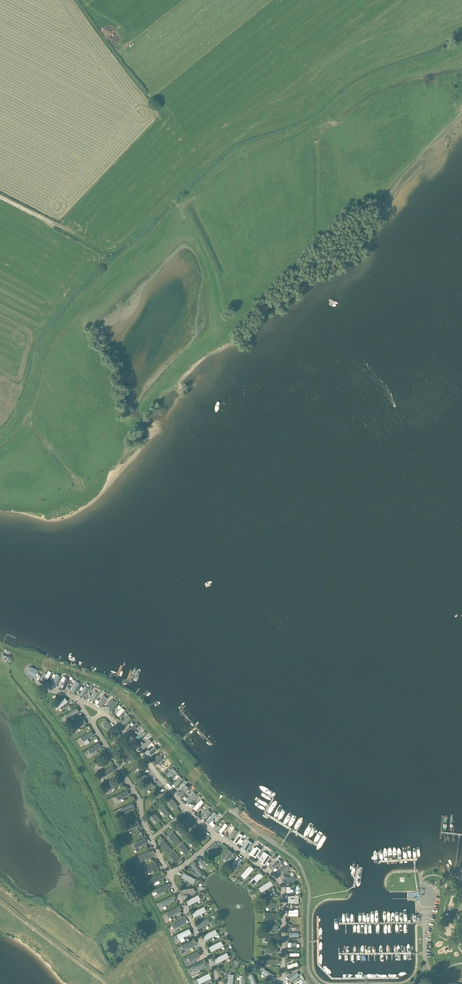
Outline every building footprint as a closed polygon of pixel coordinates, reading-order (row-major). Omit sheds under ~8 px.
[(30,667),(27,674),(35,678),(38,670),(30,667)] [(56,675),(51,685),(55,687),(60,677),(56,675)] [(61,681),(59,685),(66,689),(66,688),(65,688),(70,678),(69,679),(65,677),(63,682),(61,681)] [(76,682),(71,691),(74,693),(80,684),(76,682)] [(85,686),(79,695),(83,697),(83,698),(89,689),(85,686)] [(90,695),(88,698),(90,699),(89,700),(91,700),(90,701),(91,702),(97,694),(95,692),(91,697),(90,695)] [(103,694),(97,702),(101,705),(107,696),(103,694)] [(64,696),(58,701),(60,705),(67,700),(64,696)] [(111,699),(107,704),(107,707),(109,708),(107,710),(110,712),(116,703),(111,699)] [(76,706),(65,714),(67,718),(79,710),(76,706)] [(121,708),(115,715),(118,717),(124,710),(121,708)] [(128,716),(120,723),(123,726),(131,719),(128,716)] [(83,718),(73,725),(75,729),(86,722),(83,718)] [(106,719),(102,721),(109,731),(113,728),(106,719)] [(134,720),(126,726),(129,729),(134,725),(134,726),(134,727),(136,729),(139,726),(134,720)] [(91,730),(80,737),(83,740),(93,734),(91,730)] [(144,730),(136,736),(138,739),(146,733),(144,730)] [(117,731),(108,738),(111,741),(120,734),(117,731)] [(125,740),(116,747),(119,751),(128,744),(125,740)] [(98,742),(88,749),(90,752),(101,746),(98,742)] [(157,745),(147,753),(149,756),(160,748),(157,745)] [(133,750),(124,757),(127,761),(136,754),(133,750)] [(106,755),(95,761),(98,765),(108,759),(106,755)] [(169,757),(158,767),(161,770),(165,766),(168,768),(174,763),(169,757)] [(140,759),(131,766),(134,770),(143,763),(140,759)] [(113,765),(101,772),(104,776),(115,769),(113,765)] [(175,777),(178,773),(173,767),(166,774),(169,777),(172,774),(175,777)] [(144,771),(135,778),(137,782),(146,775),(144,771)] [(177,780),(173,783),(176,786),(180,782),(179,782),(183,778),(180,775),(176,779),(177,780)] [(120,778),(107,784),(109,788),(122,782),(120,778)] [(151,781),(142,788),(145,791),(154,784),(151,781)] [(186,783),(178,792),(181,795),(189,786),(186,783)] [(127,790),(116,795),(118,799),(129,793),(127,790)] [(158,790),(149,797),(152,800),(161,793),(158,790)] [(194,791),(186,799),(189,802),(197,793),(194,791)] [(171,796),(167,799),(174,808),(178,806),(171,796)] [(201,799),(194,807),(196,809),(204,802),(201,799)] [(132,802),(120,808),(122,812),(134,807),(132,802)] [(162,803),(159,806),(166,815),(169,812),(162,803)] [(208,808),(201,816),(204,819),(211,811),(208,808)] [(153,810),(150,813),(157,822),(160,819),(153,810)] [(215,811),(207,820),(209,823),(217,814),(215,811)] [(190,817),(187,820),(194,829),(197,826),(190,817)] [(137,820),(126,825),(128,829),(139,824),(137,820)] [(219,829),(222,832),(226,826),(221,821),(218,824),(221,827),(219,829)] [(181,825),(177,827),(184,837),(188,834),(181,825)] [(230,834),(228,836),(231,839),(237,831),(231,826),(228,830),(230,831),(229,833),(230,834)] [(201,827),(198,830),(205,839),(208,836),(201,827)] [(172,832),(168,834),(175,844),(179,841),(172,832)] [(239,832),(234,839),(237,842),(238,841),(240,842),(243,839),(241,838),(243,835),(239,832)] [(191,835),(188,838),(195,847),(198,844),(191,835)] [(145,837),(134,843),(136,847),(147,841),(145,837)] [(248,838),(242,846),(248,850),(253,842),(248,838)] [(163,839),(159,842),(166,851),(170,848),(163,839)] [(182,842),(179,845),(186,854),(189,851),(182,842)] [(216,842),(207,849),(210,852),(219,845),(216,842)] [(250,853),(256,856),(261,849),(257,846),(256,847),(254,846),(250,853)] [(227,847),(221,855),(228,860),(233,852),(227,847)] [(264,849),(261,853),(264,855),(262,858),(263,859),(261,860),(265,863),(271,854),(264,849)] [(151,850),(139,856),(141,860),(153,854),(151,850)] [(173,850),(169,853),(176,862),(180,859),(173,850)] [(275,861),(271,864),(273,867),(281,860),(277,855),(273,858),(275,861)] [(238,856),(230,866),(234,869),(241,858),(238,856)] [(200,857),(197,860),(204,868),(207,865),(200,857)] [(195,861),(191,864),(199,875),(203,872),(195,861)] [(157,862),(145,867),(147,872),(159,866),(157,862)] [(250,864),(241,875),(245,878),(254,867),(250,864)] [(289,864),(281,870),(283,873),(291,867),(289,864)] [(184,872),(182,876),(193,882),(195,878),(184,872)] [(260,872),(250,880),(253,884),(263,875),(260,872)] [(162,873),(150,878),(153,882),(164,877),(164,876),(162,873)] [(270,880),(259,887),(262,891),(273,884),(270,880)] [(167,884),(156,889),(158,893),(169,888),(167,884)] [(199,894),(186,900),(188,904),(201,898),(199,894)] [(173,895),(161,901),(163,906),(175,900),(173,895)] [(179,906),(167,912),(169,917),(181,911),(179,906)] [(204,906),(192,912),(194,916),(206,910),(204,906)] [(184,918),(172,924),(174,928),(186,922),(184,918)] [(208,918),(197,923),(199,927),(211,922),(208,918)] [(189,928),(177,934),(179,938),(191,932),(189,928)] [(215,928),(203,935),(206,939),(218,933),(215,928)] [(194,939),(182,945),(184,950),(196,943),(194,939)] [(221,940),(209,946),(211,950),(223,944),(221,940)] [(198,951),(188,956),(190,960),(201,955),(198,951)] [(227,952),(215,958),(217,962),(229,956),(227,952)] [(204,961),(192,967),(194,971),(206,965),(204,961)] [(264,968),(262,972),(272,978),(274,974),(264,968)] [(297,971),(289,977),(291,980),(299,974),(297,971)] [(209,972),(197,978),(199,982),(211,976),(209,972)] [(249,974),(253,983),(257,983),(253,973),(249,974)]
